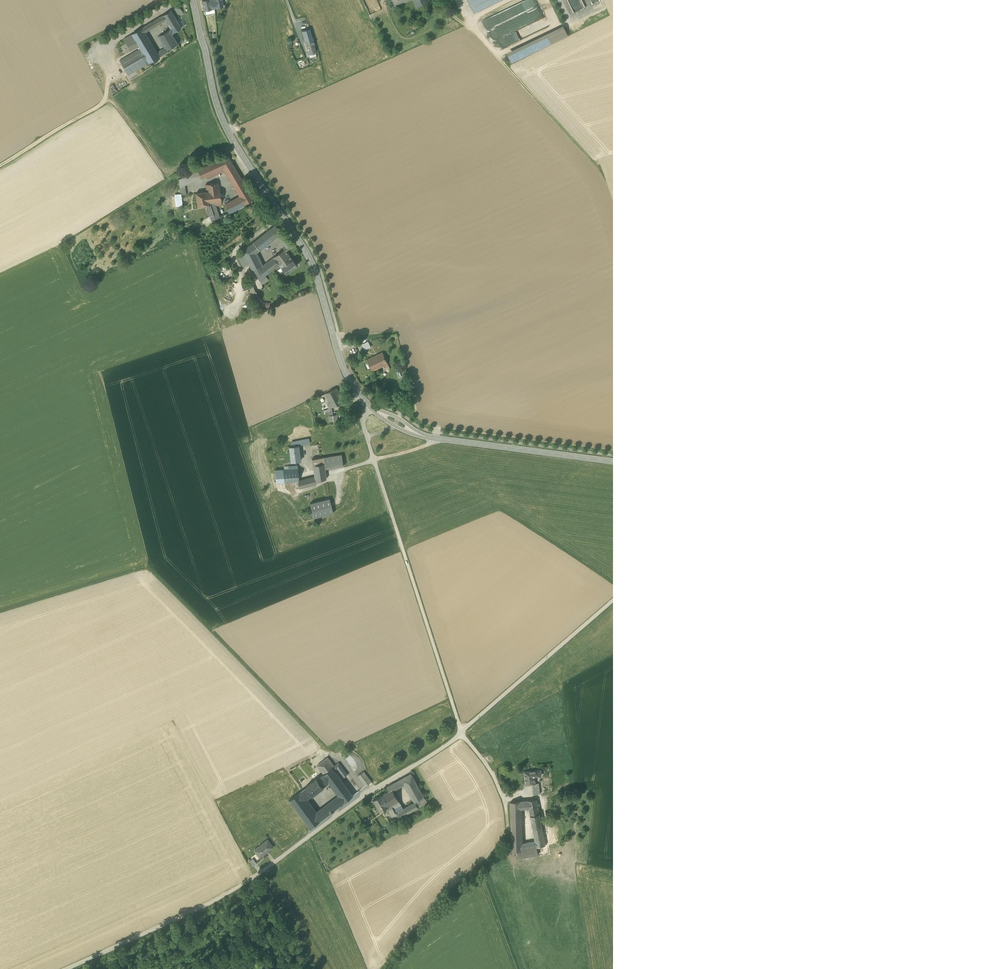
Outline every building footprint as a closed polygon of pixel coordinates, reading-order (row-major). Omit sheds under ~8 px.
[(212,9),(210,0),(207,0),(202,1),(204,11),(205,10),(212,9)] [(378,0),(364,0),(370,14),(381,9),(378,0)] [(475,12),(500,0),(469,0),(475,12)] [(171,10),(162,16),(165,20),(167,23),(175,18),(171,10)] [(162,16),(145,26),(148,31),(165,20),(162,16)] [(178,23),(175,18),(167,23),(171,30),(173,33),(182,28),(181,27),(178,23)] [(564,26),(547,34),(548,36),(565,28),(564,26)] [(139,46),(140,49),(149,63),(159,57),(168,52),(167,50),(165,48),(156,53),(144,33),(141,28),(132,34),(134,38),(139,46)] [(565,28),(548,36),(551,44),(568,36),(565,28)] [(302,31),(309,55),(316,53),(313,46),(315,46),(310,29),(302,31)] [(165,48),(167,50),(178,44),(172,34),(173,33),(171,30),(158,37),(165,48)] [(134,38),(132,34),(124,39),(126,43),(134,38)] [(508,55),(548,36),(547,34),(507,53),(508,55)] [(512,63),(551,44),(548,36),(508,55),(512,63)] [(131,51),(139,46),(134,38),(126,43),(131,51)] [(128,75),(149,63),(140,49),(120,61),(128,75)] [(224,171),(230,181),(240,176),(228,157),(198,170),(201,177),(206,175),(213,172),(222,168),(224,171)] [(185,185),(201,177),(198,170),(179,179),(180,187),(185,185)] [(240,176),(230,181),(232,184),(241,179),(240,176)] [(225,205),(229,213),(253,199),(241,179),(232,184),(239,197),(225,205)] [(198,207),(206,205),(215,204),(221,203),(222,203),(220,189),(219,189),(218,183),(206,184),(207,191),(196,193),(198,207)] [(175,195),(176,207),(183,206),(181,195),(186,195),(185,185),(180,187),(181,194),(175,195)] [(215,206),(215,204),(206,205),(207,209),(207,210),(209,217),(210,216),(211,221),(219,217),(215,206)] [(237,255),(243,267),(249,264),(250,266),(258,260),(260,259),(257,253),(277,237),(282,233),(275,225),(237,255)] [(277,237),(281,242),(286,238),(282,233),(277,237)] [(285,249),(286,251),(293,246),(289,241),(284,245),(285,246),(283,248),(284,250),(285,249)] [(281,268),(285,274),(297,266),(293,260),(286,251),(285,249),(284,250),(273,257),(273,258),(280,267),(281,268)] [(254,269),(262,285),(268,280),(265,276),(272,271),(276,268),(277,269),(280,267),(273,258),(262,266),(261,265),(254,269)] [(258,260),(250,266),(252,270),(254,269),(261,265),(258,260)] [(228,267),(225,266),(221,268),(219,271),(218,273),(220,278),(222,280),(225,281),(230,279),(232,277),(232,274),(232,271),(231,269),(228,267)] [(245,282),(254,302),(258,300),(250,280),(245,282)] [(362,344),(365,350),(371,347),(368,341),(362,344)] [(367,360),(372,371),(388,364),(383,353),(367,360)] [(328,393),(333,405),(343,401),(341,396),(338,389),(328,393)] [(291,442),(291,447),(299,446),(310,444),(309,439),(291,442)] [(289,447),(291,462),(300,461),(299,454),(300,453),(299,451),(299,446),(291,447),(289,447)] [(324,457),(325,469),(344,466),(343,464),(342,455),(324,457)] [(298,482),(299,489),(316,484),(315,482),(326,479),(326,475),(325,471),(325,468),(323,457),(312,459),(314,471),(314,475),(314,477),(299,481),(298,482)] [(275,470),(276,483),(297,482),(299,480),(298,466),(288,466),(289,469),(284,469),(275,470)] [(313,513),(314,518),(333,513),(332,509),(329,499),(310,504),(312,511),(313,513)] [(317,765),(324,774),(332,768),(334,766),(331,762),(328,757),(317,765)] [(332,768),(335,771),(338,769),(344,777),(348,775),(339,763),(334,766),(332,768)] [(338,797),(330,803),(335,809),(353,796),(335,771),(332,768),(324,774),(329,781),(339,794),(340,795),(338,797)] [(524,772),(526,785),(532,784),(535,784),(535,783),(535,776),(541,776),(540,770),(524,772)] [(358,776),(366,786),(371,782),(364,771),(358,776)] [(312,794),(313,795),(324,787),(323,786),(329,781),(324,774),(318,779),(317,778),(306,786),(307,787),(312,794)] [(411,774),(399,781),(402,786),(405,784),(414,801),(415,801),(424,796),(414,778),(413,776),(411,774)] [(393,791),(397,788),(394,783),(387,787),(389,791),(382,795),(389,806),(387,808),(394,821),(418,808),(415,802),(404,809),(396,813),(393,809),(401,804),(393,791)] [(307,787),(301,792),(306,799),(312,794),(307,787)] [(317,813),(306,799),(301,792),(290,800),(311,827),(321,819),(317,813)] [(374,801),(380,812),(387,808),(389,806),(382,795),(373,800),(374,801)] [(415,801),(415,802),(418,808),(428,803),(424,796),(415,801)] [(537,799),(525,801),(525,809),(529,809),(538,807),(537,799)] [(512,845),(522,843),(521,809),(521,801),(510,802),(511,822),(512,845)] [(330,803),(326,806),(331,812),(335,809),(330,803)] [(404,809),(401,804),(393,809),(396,813),(404,809)] [(326,806),(317,813),(321,819),(331,812),(326,806)] [(540,814),(538,807),(529,809),(530,816),(540,814)] [(542,826),(540,814),(530,816),(532,828),(542,826)] [(552,839),(545,840),(546,845),(558,843),(554,824),(552,824),(549,825),(552,839)] [(545,840),(542,826),(532,828),(535,841),(545,840)] [(258,853),(261,857),(273,848),(268,840),(254,850),(257,854),(258,853)] [(537,847),(546,845),(545,840),(535,841),(522,843),(512,845),(512,851),(516,851),(537,847)] [(538,855),(537,847),(516,851),(517,859),(538,855)]
